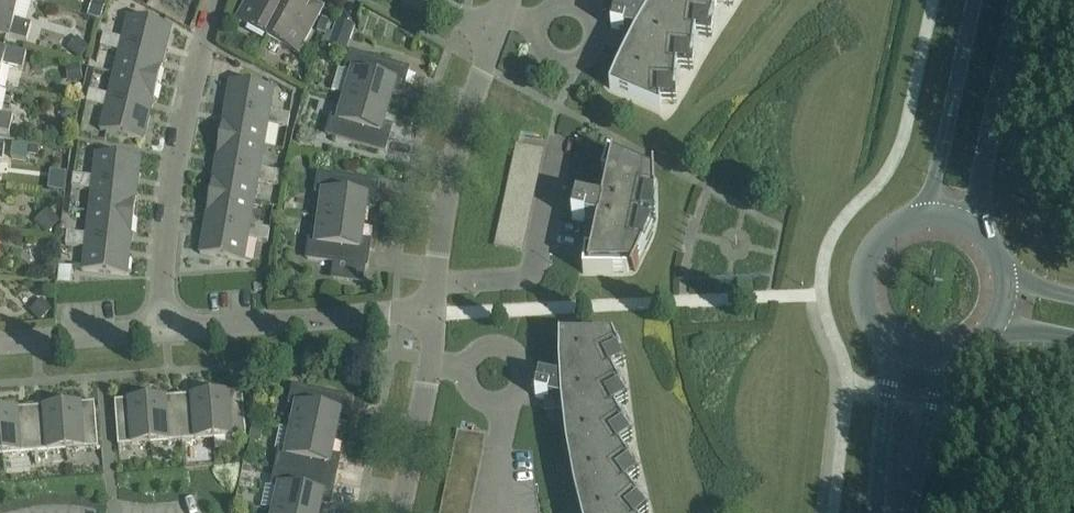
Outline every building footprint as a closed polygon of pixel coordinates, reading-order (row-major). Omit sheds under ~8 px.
[(26,41),(31,24),(14,19),(20,0),(0,0),(0,33),(26,41)] [(105,4),(92,0),(87,15),(100,19),(105,4)] [(287,0),(247,0),(236,20),(267,37),(287,0)] [(267,37),(298,54),(323,8),(310,1),(308,5),(299,0),(287,0),(267,37)] [(609,88),(660,110),(661,91),(675,91),(678,56),(692,58),(697,23),(712,25),(717,0),(655,0),(647,14),(646,14),(643,14),(615,8),(611,28),(636,33),(627,51),(620,64),(609,88)] [(101,40),(164,56),(172,27),(128,16),(122,39),(103,34),(101,40)] [(325,34),(330,21),(322,18),(317,31),(325,34)] [(354,27),(335,21),(327,47),(345,53),(354,27)] [(77,36),(67,47),(79,58),(89,47),(77,36)] [(157,84),(164,56),(101,40),(100,47),(119,51),(114,73),(157,84)] [(3,66),(22,70),(26,53),(0,47),(0,78),(3,66)] [(332,92),(347,96),(387,108),(392,91),(401,93),(407,72),(409,73),(409,70),(351,53),(346,70),(339,68),(332,92)] [(68,82),(82,80),(80,65),(65,67),(68,82)] [(89,90),(87,97),(150,112),(157,84),(114,73),(108,95),(89,90)] [(224,110),(289,121),(290,115),(270,111),(274,88),(230,81),(224,110)] [(387,108),(347,96),(340,120),(332,117),(327,134),(386,151),(386,149),(385,148),(391,127),(382,125),(387,108)] [(150,112),(87,97),(86,103),(105,108),(100,130),(143,141),(150,112)] [(289,121),(224,110),(219,139),(264,146),(268,124),(287,128),(289,121)] [(9,134),(13,116),(0,114),(0,132),(9,134)] [(214,167),(278,178),(280,172),(260,169),(264,146),(219,139),(214,167)] [(12,143),(11,158),(27,160),(29,146),(12,143)] [(68,143),(62,159),(74,163),(80,147),(68,143)] [(28,154),(37,155),(38,146),(29,145),(28,154)] [(72,181),(137,189),(140,159),(96,154),(93,177),(73,175),(72,181)] [(572,220),(593,224),(587,252),(585,252),(583,274),(627,274),(628,270),(633,270),(635,271),(645,247),(638,246),(647,202),(654,204),(654,177),(653,177),(653,178),(648,176),(649,172),(608,154),(601,175),(604,175),(598,204),(576,199),(572,220)] [(278,178),(214,167),(209,196),(254,204),(258,181),(277,185),(278,178)] [(321,218),(362,223),(365,206),(374,207),(377,186),(379,186),(379,183),(318,175),(316,192),(324,193),(321,218)] [(89,212),(134,217),(137,189),(72,181),(72,188),(92,190),(89,212)] [(204,224),(268,236),(270,229),(250,226),(254,204),(209,196),(204,224)] [(285,205),(284,212),(293,213),(294,205),(285,205)] [(47,209),(34,222),(47,234),(60,221),(47,209)] [(66,239),(130,246),(134,217),(89,212),(86,235),(67,232),(66,239)] [(362,223),(321,218),(317,242),(309,241),(307,259),(332,262),(329,280),(362,285),(365,266),(368,267),(368,264),(366,264),(369,242),(360,241),(362,223)] [(268,236),(204,224),(199,254),(244,261),(248,239),(267,242),(268,236)] [(48,252),(42,239),(26,247),(32,259),(48,252)] [(130,246),(66,239),(65,245),(85,247),(82,271),(127,276),(130,246)] [(71,284),(72,267),(59,266),(57,283),(71,284)] [(39,321),(52,309),(42,298),(29,310),(39,321)] [(535,397),(561,402),(563,422),(565,443),(569,463),(573,484),(577,504),(579,512),(629,512),(640,504),(620,475),(632,467),(613,437),(626,430),(609,399),(622,392),(607,361),(620,354),(613,337),(559,336),(558,363),(558,380),(539,376),(535,397)] [(292,430),(334,439),(337,422),(346,423),(351,402),(353,403),(353,400),(293,387),(290,404),(297,406),(292,430)] [(210,394),(213,439),(246,436),(243,398),(229,399),(229,392),(210,394)] [(179,403),(182,441),(213,439),(210,394),(191,395),(191,402),(179,403)] [(182,441),(179,403),(166,404),(166,397),(147,399),(150,444),(182,441)] [(150,444),(147,399),(128,400),(128,406),(115,407),(118,446),(150,444)] [(62,405),(66,450),(98,448),(95,409),(81,410),(81,404),(62,405)] [(44,413),(31,414),(34,453),(66,450),(62,405),(43,407),(44,413)] [(0,410),(0,424),(2,455),(34,453),(31,414),(18,415),(18,409),(0,410)] [(253,425),(250,438),(261,440),(264,427),(253,425)] [(330,456),(334,439),(292,430),(287,454),(279,452),(276,469),(336,482),(336,480),(334,479),(339,458),(330,456)] [(253,464),(243,462),(239,476),(250,478),(253,464)] [(336,482),(276,469),(272,486),(280,487),(275,511),(283,512),(318,512),(320,503),(329,505),(333,484),(335,484),(336,482)]
